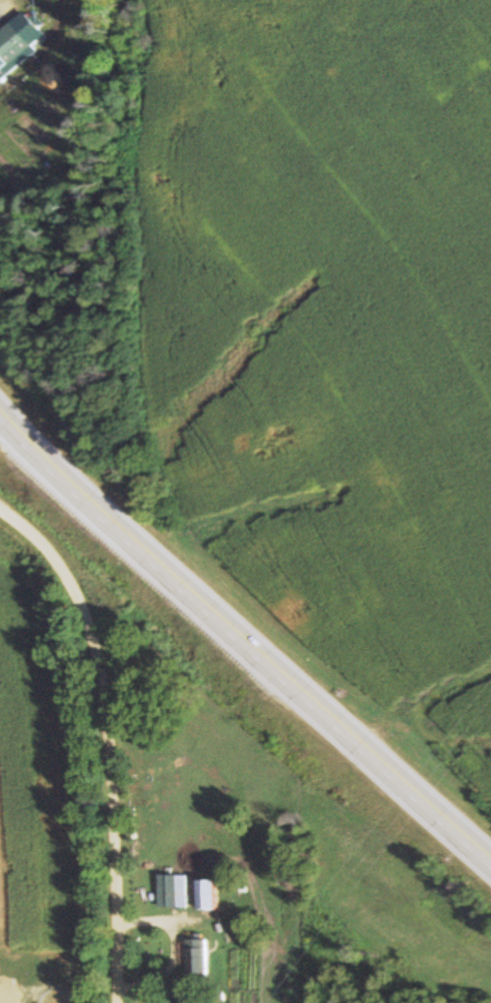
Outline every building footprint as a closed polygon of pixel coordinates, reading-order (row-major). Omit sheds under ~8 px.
[(30,45),(8,23),(0,30),(0,74),(30,45)] [(186,877),(157,877),(157,909),(186,909),(186,877)] [(214,882),(196,882),(196,911),(214,911),(214,882)] [(184,977),(206,977),(206,941),(184,941),(184,977)]
